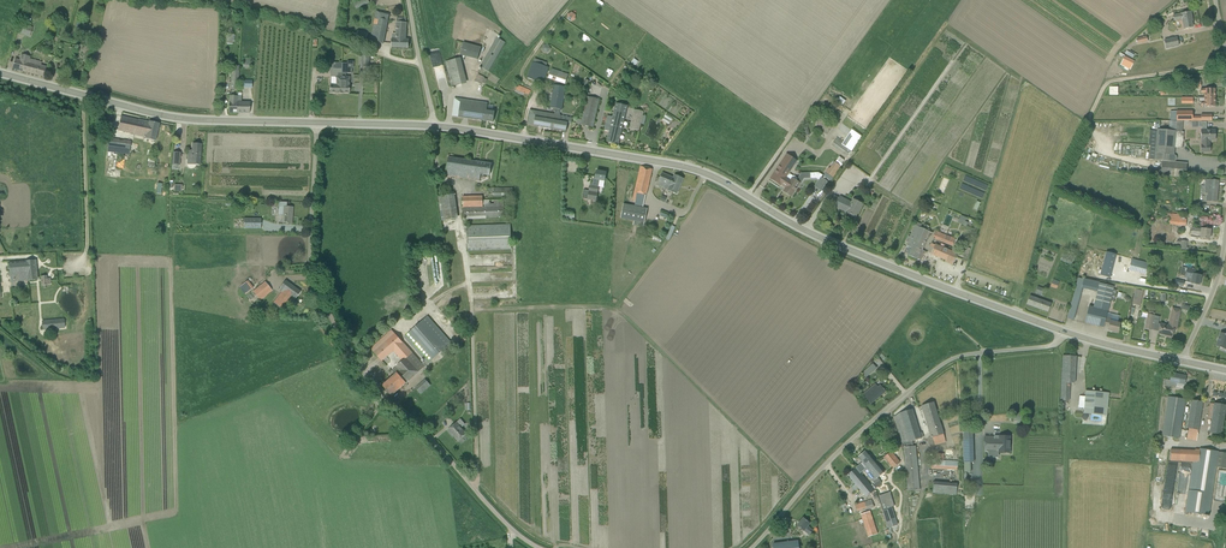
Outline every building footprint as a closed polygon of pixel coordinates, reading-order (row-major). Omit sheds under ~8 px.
[(357,9),(370,3),(368,0),(357,0),(353,2),(357,9)] [(370,41),(383,44),(389,13),(377,11),(370,41)] [(576,15),(572,12),(568,14),(567,19),(571,22),(575,20),(576,15)] [(1184,29),(1193,27),(1191,19),(1192,19),(1190,12),(1181,14),(1173,16),(1174,21),(1182,19),(1184,29)] [(406,23),(406,19),(397,18),(395,39),(392,39),(391,47),(408,48),(409,40),(406,39),(407,23),(406,23)] [(22,24),(19,32),(25,34),(26,32),(31,34),(33,27),(22,24)] [(235,36),(233,36),(228,35),(227,44),(232,45),(233,42),(234,42),(235,36)] [(1164,45),(1165,47),(1166,49),(1179,46),(1177,37),(1165,39),(1166,44),(1164,45)] [(497,38),(491,48),(480,67),(488,72),(505,43),(497,38)] [(479,59),(482,47),(464,42),(460,55),(479,59)] [(544,53),(548,53),(551,49),(549,45),(544,45),(541,49),(544,53)] [(26,72),(30,59),(30,57),(21,55),(19,60),(15,59),(13,69),(26,72)] [(370,57),(362,56),(362,57),(362,67),(370,68),(370,57)] [(1134,62),(1124,57),(1120,65),(1130,70),(1134,62)] [(467,83),(461,58),(452,61),(446,62),(452,87),(458,85),(467,83)] [(30,59),(26,72),(45,77),(47,67),(41,66),(42,62),(30,59)] [(533,62),(527,78),(543,84),(549,68),(533,62)] [(341,93),(342,73),(342,63),(332,63),(332,68),(331,68),(331,73),(337,73),(336,85),(330,85),(330,93),(336,93),(336,94),(336,93),(341,93)] [(342,73),(341,93),(343,93),(343,94),(343,93),(349,94),(349,77),(346,77),(346,73),(352,73),(352,69),(347,68),(347,63),(342,63),(342,73)] [(230,90),(238,90),(239,66),(232,66),(230,90)] [(552,69),(548,79),(565,85),(568,75),(552,69)] [(485,78),(477,74),(474,81),(481,84),(485,78)] [(242,88),(252,88),(252,80),(242,80),(242,88)] [(563,102),(566,87),(554,85),(550,108),(555,109),(561,110),(562,110),(563,102)] [(518,86),(515,92),(522,94),(522,93),(529,96),(531,91),(518,86)] [(1109,86),(1109,95),(1118,95),(1119,87),(1109,86)] [(1204,98),(1215,98),(1215,89),(1205,89),(1201,89),(1201,93),(1204,93),(1204,98)] [(250,103),(241,102),(242,93),(237,93),(237,96),(237,102),(237,113),(250,114),(250,103)] [(229,113),(237,113),(237,102),(237,96),(229,96),(229,102),(229,113)] [(576,124),(593,128),(600,99),(587,97),(582,120),(577,119),(576,124)] [(846,101),(840,97),(837,101),(843,105),(846,101)] [(488,103),(455,98),(452,116),(459,117),(493,122),(495,110),(487,109),(488,103)] [(1205,107),(1215,107),(1215,98),(1204,98),(1198,98),(1198,102),(1199,103),(1201,103),(1201,106),(1205,106),(1205,107)] [(618,144),(627,106),(616,103),(613,117),(608,116),(605,130),(610,132),(607,142),(618,145),(618,144)] [(561,110),(555,109),(554,114),(553,114),(551,129),(566,131),(568,122),(560,121),(561,116),(560,115),(561,110)] [(551,129),(553,114),(530,110),(528,125),(534,126),(551,129)] [(634,110),(630,129),(639,131),(643,112),(634,110)] [(1177,111),(1177,121),(1192,121),(1192,111),(1177,111)] [(669,124),(673,118),(667,113),(663,120),(669,124)] [(156,141),(159,124),(149,122),(139,120),(121,117),(118,130),(134,134),(134,135),(146,137),(145,139),(156,141)] [(1176,131),(1170,131),(1157,130),(1154,160),(1162,161),(1161,175),(1186,177),(1187,165),(1187,164),(1173,163),(1173,161),(1174,161),(1175,161),(1176,160),(1176,157),(1176,156),(1175,156),(1174,155),(1175,148),(1182,149),(1183,142),(1182,142),(1182,139),(1183,140),(1184,132),(1182,132),(1176,131)] [(1210,145),(1209,145),(1207,145),(1207,140),(1215,140),(1215,130),(1201,130),(1201,141),(1202,145),(1201,145),(1201,153),(1211,153),(1210,145)] [(131,142),(111,140),(109,140),(107,152),(129,155),(131,142)] [(851,151),(836,140),(832,145),(847,157),(847,156),(849,157),(853,152),(851,151)] [(200,166),(200,160),(201,144),(193,144),(192,160),(191,165),(200,166)] [(787,154),(770,179),(781,186),(781,185),(786,188),(783,191),(791,197),(800,183),(799,183),(801,181),(798,179),(796,181),(792,178),(793,176),(789,173),(797,161),(787,154)] [(490,176),(491,164),(449,157),(446,175),(480,181),(481,174),(490,176)] [(835,162),(830,169),(829,168),(825,173),(826,173),(833,178),(841,167),(835,162)] [(641,167),(635,192),(646,195),(652,169),(641,167)] [(588,200),(596,201),(597,196),(598,187),(599,180),(605,181),(606,173),(597,171),(595,179),(593,179),(592,185),(591,184),(590,186),(588,200)] [(675,175),(673,178),(662,173),(657,186),(668,190),(677,194),(684,178),(675,175)] [(821,177),(814,187),(821,191),(827,182),(821,177)] [(1217,203),(1219,182),(1219,181),(1206,180),(1204,193),(1208,194),(1207,202),(1217,203)] [(456,194),(441,196),(444,220),(458,218),(456,194)] [(948,209),(952,197),(944,195),(940,206),(948,209)] [(839,197),(835,207),(847,213),(855,217),(862,204),(853,200),(852,203),(839,197)] [(476,198),(477,207),(463,208),(463,218),(504,217),(504,200),(483,200),(483,198),(476,198)] [(292,224),(293,208),(286,207),(287,203),(280,202),(279,207),(278,215),(283,216),(283,223),(292,224)] [(624,204),(620,219),(645,224),(648,209),(624,204)] [(1180,215),(1166,213),(1165,217),(1170,218),(1169,224),(1186,226),(1187,219),(1184,219),(1185,216),(1180,215)] [(967,226),(968,222),(965,221),(967,217),(961,215),(958,223),(967,226)] [(261,229),(261,219),(244,219),(244,228),(261,229)] [(510,225),(467,226),(468,250),(511,249),(510,225)] [(911,248),(908,256),(917,259),(929,231),(915,226),(910,237),(909,237),(906,242),(908,243),(907,246),(911,248)] [(1209,240),(1210,230),(1201,229),(1191,228),(1191,234),(1190,237),(1200,239),(1209,240)] [(955,239),(943,234),(940,241),(953,246),(955,239)] [(947,256),(955,259),(957,254),(944,248),(940,246),(935,244),(933,250),(930,249),(930,251),(932,252),(931,254),(946,260),(947,256)] [(1106,252),(1100,275),(1110,278),(1116,255),(1106,252)] [(1060,261),(1072,265),(1075,257),(1063,253),(1060,261)] [(1132,258),(1129,270),(1146,274),(1149,263),(1132,258)] [(36,280),(34,261),(9,263),(10,282),(36,280)] [(1201,276),(1195,274),(1196,269),(1187,267),(1186,273),(1185,278),(1192,279),(1191,283),(1199,285),(1200,285),(1201,281),(1200,281),(1201,276)] [(47,279),(47,276),(41,277),(42,286),(48,285),(51,284),(50,279),(47,279)] [(1059,282),(1053,279),(1050,287),(1056,289),(1059,282)] [(239,287),(245,294),(254,288),(248,280),(239,287)] [(295,299),(301,292),(285,281),(280,288),(279,291),(282,293),(276,300),(285,306),(290,299),(293,301),(295,299)] [(271,289),(265,282),(253,292),(259,299),(271,289)] [(1035,293),(1042,295),(1045,289),(1038,287),(1035,293)] [(1140,306),(1141,301),(1143,291),(1136,290),(1133,304),(1140,306)] [(1030,296),(1027,304),(1048,312),(1051,304),(1030,296)] [(1104,325),(1106,316),(1108,311),(1094,308),(1089,306),(1085,323),(1104,328),(1104,325)] [(1169,326),(1160,324),(1158,334),(1167,336),(1167,337),(1172,338),(1174,327),(1176,328),(1180,311),(1172,309),(1169,326)] [(1155,315),(1148,314),(1145,329),(1151,330),(1153,322),(1158,324),(1159,322),(1153,320),(1155,315)] [(391,330),(370,349),(382,361),(393,351),(403,361),(392,371),(395,375),(392,378),(397,384),(396,385),(399,389),(406,384),(406,383),(409,381),(409,380),(418,373),(419,372),(425,367),(424,366),(428,363),(428,364),(451,343),(427,316),(404,337),(425,360),(422,364),(391,330)] [(1108,330),(1118,332),(1120,324),(1111,321),(1111,317),(1106,316),(1104,325),(1109,326),(1108,330)] [(42,322),(43,330),(64,328),(64,320),(42,322)] [(1215,346),(1225,350),(1225,334),(1220,332),(1215,346)] [(1075,383),(1076,356),(1063,356),(1060,401),(1069,401),(1070,383),(1075,383)] [(867,377),(876,368),(873,364),(863,373),(867,377)] [(1184,384),(1186,377),(1171,373),(1170,380),(1165,379),(1164,386),(1175,388),(1176,383),(1184,384)] [(392,396),(399,389),(396,385),(397,384),(392,378),(383,385),(383,386),(391,396),(392,396)] [(422,382),(428,389),(431,386),(425,379),(422,382)] [(881,395),(885,392),(880,386),(878,387),(875,384),(863,395),(871,404),(879,397),(879,396),(881,395)] [(1084,414),(1107,416),(1108,400),(1109,393),(1086,391),(1085,397),(1079,396),(1079,402),(1085,402),(1084,414)] [(1162,436),(1179,438),(1185,399),(1168,397),(1162,436)] [(1203,402),(1191,400),(1187,430),(1188,431),(1187,437),(1197,439),(1203,402)] [(945,440),(934,403),(923,406),(927,421),(926,421),(931,438),(932,437),(934,444),(945,440)] [(1210,433),(1221,435),(1225,406),(1214,404),(1210,433)] [(920,433),(912,410),(913,409),(912,409),(901,413),(894,417),(903,444),(904,444),(908,491),(920,490),(915,446),(913,446),(913,441),(921,438),(923,437),(922,432),(920,433)] [(1012,414),(1013,421),(1025,420),(1025,413),(1012,414)] [(453,434),(458,441),(466,434),(461,428),(462,427),(457,422),(448,430),(452,435),(453,434)] [(963,432),(963,444),(963,445),(973,444),(973,432),(963,432)] [(1009,453),(1010,437),(999,436),(999,438),(997,438),(997,437),(994,437),(994,438),(986,438),(986,452),(994,452),(994,454),(999,454),(999,452),(1009,453)] [(1189,491),(1186,512),(1209,515),(1211,499),(1212,494),(1216,467),(1225,469),(1225,453),(1219,452),(1199,450),(1199,452),(1195,452),(1193,462),(1189,491)] [(882,483),(878,478),(884,473),(866,451),(858,457),(862,462),(859,465),(856,468),(860,473),(863,470),(873,482),(875,484),(874,485),(876,488),(882,483)] [(900,463),(891,451),(884,457),(893,468),(900,463)] [(958,462),(932,461),(931,468),(958,469),(958,462)] [(1165,479),(1176,480),(1178,463),(1168,462),(1165,479)] [(856,468),(848,475),(855,484),(852,487),(856,491),(859,489),(866,497),(875,490),(860,473),(856,468)] [(1218,470),(1215,500),(1225,501),(1225,470),(1218,470)] [(934,482),(933,493),(958,494),(958,483),(934,482)] [(882,507),(883,510),(894,506),(890,493),(879,496),(882,507)] [(864,502),(855,505),(857,511),(866,509),(864,502)] [(883,511),(888,528),(897,525),(896,521),(892,508),(884,511),(883,511)] [(877,534),(870,511),(861,514),(868,537),(877,534)] [(803,518),(797,526),(804,531),(809,535),(813,531),(808,527),(810,524),(803,518)]
